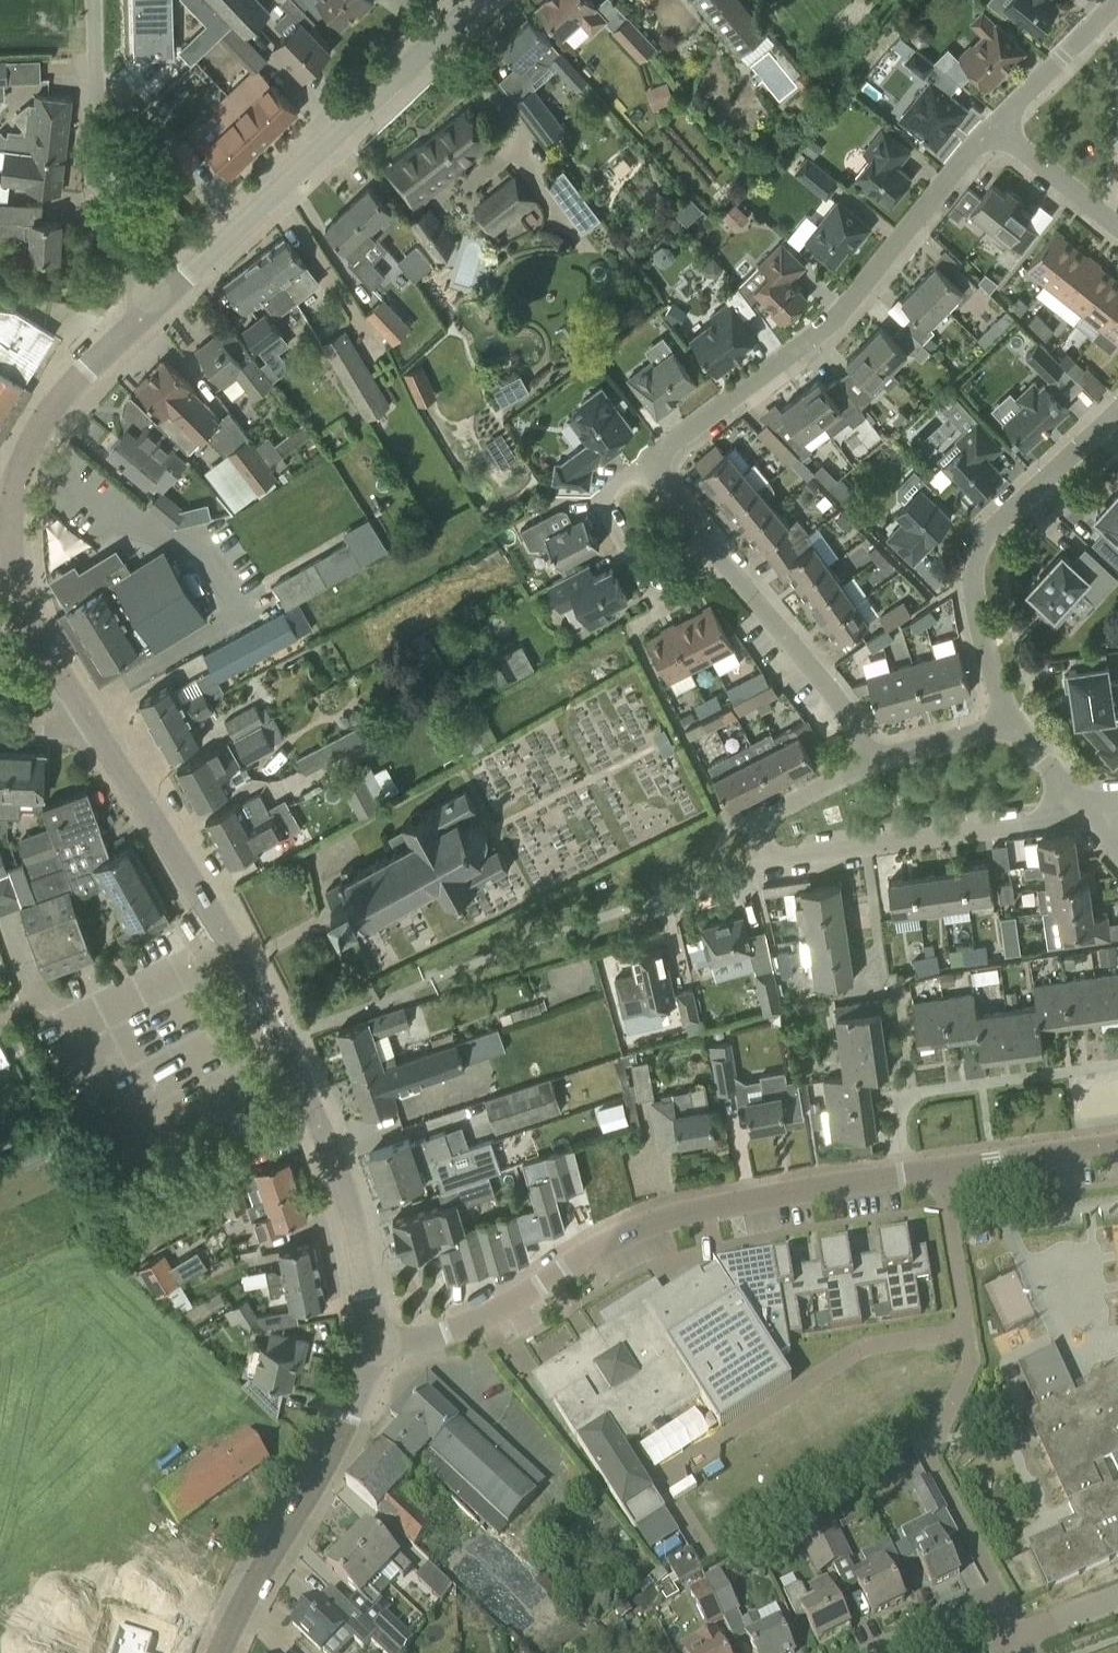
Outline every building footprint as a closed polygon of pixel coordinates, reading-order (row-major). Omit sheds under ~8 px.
[(134,58),(136,58),(136,57),(168,57),(168,0),(134,0),(134,39),(134,58)] [(183,48),(195,60),(231,26),(207,0),(191,0),(186,4),(207,26),(183,48)] [(245,37),(270,13),(258,0),(210,0),(245,37)] [(304,1),(319,16),(327,8),(343,24),(359,9),(362,12),(374,0),(303,0),(304,1)] [(591,0),(544,0),(537,7),(564,35),(581,20),(592,32),(607,18),(595,6),(596,6),(591,0)] [(616,6),(611,0),(600,0),(595,4),(605,16),(616,6)] [(739,0),(694,0),(740,56),(747,64),(774,42),(767,34),(739,0)] [(935,0),(917,0),(926,8),(935,0)] [(1020,19),(1037,33),(1059,6),(1052,0),(989,0),(987,2),(1005,16),(1010,11),(1020,19)] [(331,51),(315,36),(308,28),(315,20),(304,8),(297,1),(288,9),(274,23),(285,35),(274,46),(289,61),(304,77),(331,51)] [(1025,51),(997,23),(996,24),(983,12),(971,24),(983,37),(960,60),(989,88),(1025,51)] [(612,30),(641,60),(656,46),(628,16),(612,30)] [(522,70),(536,57),(540,60),(548,63),(551,60),(564,74),(579,90),(588,82),(561,52),(559,53),(526,17),(498,43),(513,59),(522,70)] [(250,69),(262,60),(246,38),(233,47),(250,69)] [(904,61),(924,77),(935,64),(915,47),(904,61)] [(40,59),(7,59),(8,81),(41,81),(40,59)] [(297,110),(257,68),(232,91),(217,106),(231,121),(206,145),(231,172),(297,110)] [(180,121),(215,96),(201,76),(166,102),(180,121)] [(916,97),(899,118),(905,124),(921,136),(920,138),(923,141),(925,140),(935,147),(948,131),(947,129),(952,123),(955,126),(968,110),(951,96),(931,79),(916,97)] [(665,82),(646,86),(650,106),(668,103),(665,82)] [(534,87),(515,102),(546,141),(565,127),(534,87)] [(65,154),(72,99),(37,94),(36,103),(29,102),(13,115),(23,128),(20,131),(8,129),(8,134),(5,134),(1,130),(0,131),(0,147),(65,154)] [(489,143),(465,111),(389,171),(413,202),(425,193),(428,196),(442,185),(440,182),(489,143)] [(910,150),(883,128),(864,153),(876,163),(861,181),(889,203),(911,176),(898,165),(910,150)] [(173,144),(164,151),(181,175),(190,168),(202,159),(190,143),(185,136),(173,144)] [(65,154),(0,147),(0,165),(4,166),(1,183),(26,186),(26,188),(61,192),(65,154)] [(796,175),(826,199),(839,184),(808,160),(796,175)] [(516,177),(475,209),(494,233),(535,201),(516,177)] [(1015,194),(1007,188),(1004,192),(992,183),(981,198),(970,211),(972,212),(990,226),(1015,194)] [(347,207),(348,208),(370,231),(393,210),(370,185),(369,186),(370,187),(349,207),(348,206),(347,207)] [(948,212),(958,220),(964,213),(969,216),(972,212),(970,211),(981,198),(968,187),(954,204),(948,212)] [(1013,264),(1019,256),(1025,249),(1039,232),(1026,221),(1031,214),(1020,206),(1024,201),(1015,194),(990,226),(985,233),(1004,248),(997,255),(1010,266),(1013,264)] [(33,235),(32,256),(60,257),(60,256),(61,223),(62,222),(42,221),(43,203),(0,201),(0,234),(33,235)] [(838,201),(805,241),(817,251),(834,264),(848,247),(852,250),(860,240),(871,227),(854,213),(838,201)] [(590,203),(572,217),(583,231),(602,218),(590,203)] [(722,216),(736,231),(749,217),(736,203),(722,216)] [(410,221),(437,258),(458,242),(431,205),(410,221)] [(326,227),(341,243),(354,257),(348,263),(372,288),(385,276),(362,252),(373,241),(377,238),(374,235),(370,231),(348,208),(327,227),(327,226),(326,227)] [(1027,269),(1017,281),(1035,296),(1037,294),(1074,247),(1061,237),(1065,233),(1059,228),(1054,234),(1040,251),(1026,268),(1027,269)] [(261,254),(289,291),(297,301),(313,288),(320,283),(296,252),(297,251),(295,249),(294,250),(285,237),(285,236),(261,254)] [(738,287),(750,303),(758,295),(774,311),(772,313),(781,322),(784,319),(785,321),(808,297),(790,280),(805,265),(790,250),(782,243),(760,265),(738,287)] [(398,260),(415,280),(434,264),(417,244),(398,260)] [(1074,247),(1037,294),(1055,309),(1064,298),(1091,264),(1095,258),(1090,254),(1087,257),(1074,247)] [(289,291),(261,254),(225,282),(225,283),(226,283),(247,310),(247,311),(262,299),(276,317),(297,301),(289,291)] [(1091,264),(1064,298),(1082,313),(1111,277),(1098,266),(1101,263),(1095,258),(1091,264)] [(945,307),(955,297),(961,303),(978,285),(958,267),(949,276),(937,264),(919,282),(945,307)] [(1082,313),(1101,327),(1117,306),(1117,282),(1111,277),(1082,313)] [(928,324),(945,307),(919,282),(902,299),(914,312),(903,323),(923,343),(931,350),(938,343),(930,335),(934,330),(928,324)] [(738,287),(725,297),(730,304),(711,318),(715,324),(693,340),(717,372),(746,349),(743,345),(757,335),(745,318),(755,310),(750,303),(738,287)] [(1011,304),(1020,313),(1028,305),(1019,296),(1011,304)] [(410,327),(384,299),(368,314),(394,342),(410,327)] [(664,316),(679,326),(687,313),(672,304),(664,316)] [(1092,338),(1111,353),(1117,345),(1117,306),(1101,327),(1092,338)] [(267,312),(244,330),(260,351),(272,342),(283,334),(281,331),(267,312)] [(1037,329),(1045,321),(1036,313),(1028,321),(1037,329)] [(996,320),(978,338),(987,346),(1005,328),(996,320)] [(1045,321),(1037,329),(1046,338),(1054,330),(1045,321)] [(196,349),(209,367),(224,386),(237,376),(254,398),(274,383),(228,324),(196,349)] [(882,326),(864,344),(890,369),(907,351),(882,326)] [(325,341),(370,417),(389,405),(345,330),(325,341)] [(654,361),(630,380),(657,416),(682,398),(679,395),(697,381),(675,351),(663,335),(645,349),(654,361)] [(1025,355),(1051,380),(1064,366),(1039,341),(1025,355)] [(272,342),(260,351),(267,359),(268,360),(280,352),(272,342)] [(923,343),(913,353),(921,360),(931,350),(923,343)] [(838,379),(861,407),(884,384),(889,389),(899,379),(890,369),(864,344),(847,361),(853,368),(838,379)] [(1075,361),(1066,352),(1059,360),(1067,368),(1075,361)] [(139,385),(136,387),(164,415),(158,421),(157,422),(158,422),(179,443),(188,452),(205,435),(225,455),(205,471),(234,510),(277,476),(275,473),(255,447),(247,438),(249,437),(228,410),(219,420),(213,413),(214,412),(191,389),(193,387),(165,359),(162,361),(161,360),(137,384),(139,385)] [(423,365),(404,373),(412,391),(430,382),(423,365)] [(5,411),(22,383),(0,369),(0,408),(5,411)] [(490,385),(501,405),(529,389),(520,373),(502,383),(500,379),(490,385)] [(823,424),(843,410),(845,413),(847,412),(858,428),(873,417),(868,410),(865,413),(861,407),(838,379),(826,387),(820,379),(800,394),(823,424)] [(1068,409),(1053,393),(1044,383),(1040,387),(1034,381),(1016,397),(1022,404),(1003,421),(1027,447),(1068,409)] [(633,429),(620,412),(602,389),(581,405),(586,410),(572,421),(590,445),(562,465),(556,464),(553,481),(589,486),(591,469),(589,469),(601,460),(602,461),(621,446),(617,441),(633,429)] [(186,460),(174,449),(179,443),(158,422),(157,422),(158,421),(131,394),(129,397),(125,406),(122,416),(122,418),(124,428),(126,431),(110,449),(119,458),(118,459),(123,463),(124,461),(144,478),(143,480),(154,490),(159,483),(163,487),(178,469),(186,460)] [(773,428),(787,443),(799,455),(802,459),(812,451),(810,449),(830,435),(823,424),(800,394),(780,409),(787,418),(773,428)] [(1000,447),(976,421),(957,439),(964,446),(942,466),(945,469),(960,485),(963,483),(975,496),(1000,472),(988,458),(1000,447)] [(255,447),(275,473),(288,463),(283,457),(312,434),(303,422),(275,444),(268,436),(255,447)] [(777,452),(787,443),(773,428),(767,422),(757,432),(777,452)] [(708,485),(716,494),(751,465),(735,446),(729,452),(725,454),(717,444),(695,463),(703,473),(694,480),(702,490),(708,485)] [(799,455),(792,462),(800,470),(808,479),(815,472),(807,463),(802,459),(799,455)] [(759,489),(759,488),(769,479),(755,462),(751,465),(716,494),(724,504),(718,509),(725,517),(759,489)] [(830,487),(851,509),(861,499),(840,477),(830,487)] [(905,520),(888,537),(898,546),(913,562),(931,544),(940,534),(937,531),(951,517),(936,501),(921,487),(896,512),(905,520)] [(774,507),(759,489),(725,517),(732,526),(738,521),(746,530),(774,507)] [(161,492),(150,505),(173,525),(179,518),(184,512),(161,492)] [(1107,505),(1109,506),(1103,512),(1102,511),(1096,518),(1107,528),(1095,542),(1117,563),(1117,493),(1107,505)] [(770,559),(807,533),(796,519),(789,525),(774,507),(746,530),(754,540),(748,544),(755,554),(763,548),(770,559)] [(47,550),(53,563),(84,547),(66,511),(42,523),(54,547),(47,550)] [(843,512),(835,520),(844,529),(852,521),(843,512)] [(561,565),(599,545),(584,516),(553,532),(545,516),(520,529),(530,547),(552,548),(561,565)] [(798,585),(828,564),(814,544),(807,533),(770,559),(785,580),(791,575),(798,585)] [(315,561),(274,584),(288,608),(328,585),(362,565),(348,542),(315,561)] [(869,551),(876,559),(883,553),(876,545),(869,551)] [(71,607),(67,609),(101,665),(107,666),(127,653),(133,663),(151,653),(156,649),(157,650),(208,618),(165,548),(132,569),(126,559),(107,570),(103,562),(81,575),(79,572),(57,585),(71,607)] [(489,566),(503,558),(497,548),(483,556),(489,566)] [(1117,578),(1101,563),(1085,548),(1072,562),(1062,554),(1028,591),(1041,602),(1036,607),(1055,625),(1072,607),(1066,602),(1080,587),(1096,602),(1117,578)] [(876,559),(884,567),(891,561),(883,553),(876,559)] [(569,573),(548,584),(562,610),(578,602),(591,627),(596,625),(615,614),(611,607),(627,598),(616,578),(611,568),(606,571),(595,576),(589,563),(569,573)] [(805,609),(842,583),(828,564),(798,585),(805,594),(799,599),(805,609)] [(825,623),(855,602),(842,583),(805,609),(812,618),(819,614),(825,623)] [(825,623),(832,633),(826,637),(833,648),(869,622),(868,621),(879,613),(866,595),(855,602),(825,623)] [(887,628),(912,612),(904,601),(880,616),(887,628)] [(299,637),(309,631),(297,607),(286,612),(205,656),(218,681),(299,637)] [(705,610),(690,618),(711,659),(713,659),(720,672),(740,662),(733,648),(713,609),(706,613),(705,610)] [(931,609),(920,615),(926,624),(937,618),(931,609)] [(926,624),(920,615),(910,622),(916,631),(926,624)] [(677,628),(671,631),(691,670),(711,659),(690,618),(676,626),(677,628)] [(887,628),(877,635),(883,644),(893,637),(887,628)] [(669,681),(691,670),(671,631),(664,634),(663,632),(648,640),(669,681)] [(883,644),(877,635),(867,641),(873,651),(883,644)] [(935,656),(948,701),(964,696),(963,694),(971,692),(959,649),(956,650),(953,636),(933,642),(937,656),(935,656)] [(521,676),(508,651),(489,662),(502,687),(521,676)] [(913,663),(925,705),(932,703),(933,705),(948,701),(935,656),(913,663)] [(903,714),(888,665),(886,659),(876,662),(879,673),(867,676),(868,681),(871,691),(879,718),(887,716),(887,719),(903,714)] [(913,663),(902,666),(901,661),(888,665),(903,714),(919,710),(918,707),(925,705),(913,663)] [(1069,670),(1069,674),(1064,675),(1066,689),(1071,688),(1076,722),(1078,722),(1099,746),(1098,747),(1114,764),(1117,760),(1117,680),(1110,681),(1108,665),(1090,667),(1069,670)] [(676,691),(696,682),(691,671),(671,680),(676,691)] [(738,684),(727,690),(733,700),(734,702),(734,701),(770,683),(762,671),(738,684)] [(155,728),(209,699),(198,679),(177,691),(173,683),(140,701),(155,728)] [(868,681),(851,686),(855,691),(858,695),(871,691),(868,681)] [(778,694),(772,682),(770,683),(734,701),(740,713),(757,704),(758,704),(769,699),(778,694)] [(717,695),(706,700),(711,710),(722,705),(717,695)] [(155,728),(170,756),(203,738),(194,721),(215,710),(209,699),(155,728)] [(758,704),(757,704),(761,711),(772,706),(769,699),(758,704)] [(711,710),(706,700),(696,706),(701,716),(711,710)] [(225,721),(233,736),(270,716),(266,708),(259,711),(256,704),(225,721)] [(712,717),(717,727),(725,723),(725,724),(737,718),(732,707),(712,717)] [(494,740),(475,711),(466,717),(478,736),(467,742),(474,753),(494,740)] [(247,763),(276,747),(274,744),(285,738),(274,717),(234,738),(247,763)] [(690,740),(717,727),(712,717),(686,730),(690,740)] [(773,737),(777,745),(778,745),(793,775),(827,758),(807,720),(773,737)] [(305,774),(364,743),(356,727),(297,759),(305,774)] [(227,742),(177,769),(199,809),(232,790),(231,788),(248,779),(247,776),(252,774),(247,766),(242,768),(242,767),(240,767),(227,742)] [(773,786),(757,755),(751,744),(731,755),(752,796),(773,786)] [(778,745),(777,745),(757,755),(773,786),(793,775),(778,745)] [(11,752),(0,752),(0,816),(9,816),(11,752)] [(45,753),(11,752),(9,816),(21,817),(21,808),(42,809),(43,797),(45,753)] [(731,755),(709,766),(730,808),(752,796),(731,755)] [(358,769),(376,802),(386,797),(385,795),(397,789),(391,777),(379,783),(369,763),(358,769)] [(378,806),(376,802),(358,769),(340,778),(359,816),(378,806)] [(86,790),(44,805),(61,850),(77,895),(104,886),(127,928),(133,937),(169,920),(162,907),(166,905),(132,844),(111,856),(100,824),(101,824),(88,788),(86,790)] [(509,867),(498,848),(489,852),(485,848),(486,845),(484,845),(486,837),(487,838),(488,836),(486,835),(485,830),(487,829),(486,827),(484,828),(478,824),(480,822),(477,821),(476,823),(472,821),(471,819),(470,819),(467,814),(476,809),(465,789),(433,807),(432,805),(423,810),(421,807),(409,813),(411,817),(402,822),(404,827),(390,835),(397,848),(356,871),(353,864),(341,871),(346,879),(344,880),(343,877),(341,878),(342,881),(326,890),(333,902),(332,902),(342,921),(351,916),(354,922),(358,923),(363,920),(367,927),(369,925),(368,923),(370,922),(374,930),(386,924),(383,918),(438,888),(446,903),(456,898),(458,902),(470,896),(468,891),(477,886),(477,885),(509,867)] [(219,844),(272,815),(267,808),(260,793),(239,805),(238,802),(206,821),(219,844)] [(273,817),(272,815),(219,844),(230,865),(250,855),(287,834),(276,815),(273,817)] [(7,870),(0,873),(0,914),(21,906),(46,973),(95,955),(74,896),(77,895),(61,850),(52,828),(22,839),(28,857),(22,859),(24,864),(7,870)] [(1024,841),(1027,865),(1078,858),(1078,859),(1084,858),(1082,847),(1076,848),(1074,834),(1038,839),(1024,841)] [(1010,868),(1007,844),(992,846),(996,870),(1010,868)] [(1048,886),(1094,880),(1093,869),(1079,871),(1078,859),(1078,858),(1027,865),(1024,865),(1026,876),(1041,874),(1047,873),(1048,886)] [(963,867),(968,904),(969,904),(968,901),(993,898),(988,863),(963,867)] [(939,873),(943,907),(968,904),(963,867),(962,867),(963,870),(939,873)] [(943,907),(939,873),(914,877),(919,911),(943,907)] [(914,877),(889,881),(894,914),(919,911),(914,877)] [(811,888),(810,879),(798,881),(799,890),(811,888)] [(1052,909),(1092,904),(1090,891),(1096,890),(1094,880),(1048,886),(1049,887),(1038,888),(1041,911),(1052,909)] [(799,890),(798,881),(786,882),(788,892),(795,891),(799,890)] [(776,894),(788,892),(786,882),(774,884),(776,894)] [(999,894),(1013,892),(1012,882),(998,884),(999,894)] [(774,884),(763,886),(764,895),(776,894),(774,884)] [(801,938),(847,931),(845,918),(852,917),(849,897),(842,898),(840,884),(811,888),(799,890),(795,891),(801,938)] [(999,894),(1000,903),(1015,901),(1013,892),(999,894)] [(1052,909),(1053,920),(1045,921),(1048,945),(1063,942),(1064,945),(1080,942),(1110,938),(1107,915),(1093,917),(1092,904),(1052,909)] [(1004,955),(1018,953),(1012,915),(998,917),(1004,955)] [(711,962),(752,951),(743,916),(702,928),(711,962)] [(850,955),(849,947),(847,931),(801,938),(802,939),(809,938),(813,961),(850,955)] [(1097,945),(1098,962),(1117,962),(1117,944),(1097,945)] [(929,970),(940,967),(937,954),(935,955),(933,945),(924,946),(926,957),(929,970)] [(974,947),(976,960),(988,959),(986,946),(974,947)] [(624,1014),(676,1002),(679,1001),(684,1023),(699,1020),(692,989),(674,993),(664,947),(631,954),(635,973),(616,978),(624,1014)] [(976,960),(974,947),(963,949),(964,962),(976,960)] [(790,963),(787,953),(778,955),(781,966),(790,963)] [(854,979),(850,955),(813,961),(816,984),(854,979)] [(929,970),(926,957),(914,960),(917,973),(929,970)] [(1031,967),(1044,966),(1043,957),(1030,958),(1031,967)] [(781,966),(784,976),(793,973),(790,963),(781,966)] [(998,967),(979,970),(980,983),(999,980),(998,967)] [(783,1009),(774,969),(756,973),(765,1013),(783,1009)] [(1095,976),(1101,1020),(1102,1020),(1117,1017),(1117,973),(1095,976)] [(1095,976),(1064,981),(1071,1024),(1084,1022),(1101,1020),(1095,976)] [(942,990),(940,979),(929,981),(931,992),(942,990)] [(1034,985),(1033,985),(1036,1006),(1037,1006),(1040,1029),(1041,1028),(1057,1026),(1071,1024),(1064,981),(1034,985)] [(974,993),(943,998),(949,1041),(963,1039),(979,1037),(980,1037),(977,1014),(974,993)] [(943,998),(912,1002),(918,1045),(920,1045),(936,1043),(949,1041),(943,998)] [(857,1003),(836,1006),(842,1046),(884,1040),(883,1026),(880,1010),(879,1000),(857,1003)] [(538,1002),(510,1012),(500,1016),(503,1023),(524,1017),(525,1017),(541,1012),(538,1002)] [(1036,1006),(1007,1010),(1013,1054),(1027,1052),(1043,1049),(1044,1049),(1041,1028),(1040,1029),(1037,1006),(1036,1006)] [(355,1077),(397,1062),(394,1052),(381,1057),(373,1036),(410,1024),(404,1007),(368,1020),(338,1030),(355,1077)] [(977,1014),(980,1037),(979,1037),(982,1058),(983,1058),(999,1055),(1013,1054),(1007,1010),(977,1014)] [(884,1040),(842,1046),(846,1075),(846,1077),(862,1075),(868,1074),(889,1071),(889,1070),(886,1054),(884,1040)] [(457,1042),(397,1062),(355,1077),(367,1115),(396,1105),(392,1091),(465,1066),(457,1042)] [(729,1042),(710,1046),(712,1057),(714,1056),(721,1091),(737,1089),(730,1053),(729,1042)] [(633,1063),(639,1100),(655,1097),(649,1061),(633,1063)] [(763,1097),(747,1100),(748,1107),(752,1129),(786,1123),(785,1120),(804,1116),(797,1079),(787,1081),(785,1071),(771,1073),(759,1075),(763,1097)] [(846,1075),(824,1078),(828,1110),(872,1104),(870,1090),(868,1074),(862,1075),(846,1077),(846,1075)] [(552,1078),(485,1099),(495,1131),(562,1109),(552,1078)] [(715,1135),(711,1114),(706,1085),(689,1088),(690,1090),(674,1094),(662,1096),(663,1101),(654,1103),(661,1145),(715,1135)] [(623,1101),(597,1108),(603,1130),(629,1123),(623,1101)] [(872,1104),(828,1110),(830,1119),(833,1141),(876,1135),(876,1134),(874,1118),(872,1104)] [(0,1116),(0,1145),(20,1137),(11,1112),(0,1116)] [(423,1133),(452,1126),(449,1113),(420,1120),(423,1133)] [(452,1153),(445,1132),(410,1144),(409,1139),(370,1152),(371,1154),(377,1169),(376,1169),(377,1170),(379,1177),(452,1153)] [(379,1177),(380,1177),(379,1178),(380,1179),(385,1196),(458,1170),(468,1167),(473,1181),(484,1178),(483,1176),(488,1174),(500,1170),(491,1140),(452,1153),(379,1177)] [(436,1236),(438,1246),(445,1270),(453,1274),(523,1254),(527,1246),(525,1240),(566,1228),(557,1196),(585,1188),(579,1167),(574,1147),(524,1162),(529,1181),(528,1182),(536,1207),(464,1227),(465,1228),(436,1236)] [(298,1187),(288,1158),(244,1173),(249,1187),(261,1182),(266,1198),(298,1187)] [(473,1181),(462,1185),(468,1203),(495,1194),(488,1174),(483,1176),(484,1178),(473,1181)] [(218,1186),(227,1213),(246,1206),(238,1180),(218,1186)] [(254,1202),(248,1203),(252,1217),(259,1237),(279,1231),(290,1228),(288,1222),(308,1216),(298,1187),(266,1198),(254,1202)] [(403,1256),(438,1246),(436,1236),(465,1228),(464,1227),(457,1201),(393,1220),(403,1256)] [(892,1236),(906,1317),(921,1314),(916,1282),(931,1280),(926,1248),(910,1251),(907,1234),(892,1236)] [(865,1258),(871,1290),(885,1287),(890,1320),(906,1317),(892,1236),(877,1239),(880,1256),(865,1258)] [(268,1283),(320,1272),(314,1242),(280,1249),(284,1270),(279,1271),(275,1269),(275,1268),(266,1270),(268,1283)] [(846,1327),(862,1324),(856,1292),(871,1290),(865,1258),(851,1261),(848,1243),(833,1246),(846,1327)] [(806,1268),(811,1300),(825,1297),(831,1330),(846,1327),(833,1246),(818,1248),(821,1266),(806,1268)] [(773,1256),(774,1255),(774,1251),(713,1261),(719,1271),(778,1360),(790,1352),(788,1337),(786,1337),(773,1256)] [(181,1281),(164,1253),(139,1268),(156,1296),(181,1281)] [(774,1255),(773,1256),(786,1337),(788,1337),(802,1334),(797,1302),(811,1300),(806,1268),(791,1270),(788,1253),(774,1255)] [(704,1280),(699,1271),(663,1294),(656,1283),(600,1318),(607,1329),(596,1336),(599,1340),(584,1349),(582,1345),(550,1365),(568,1394),(554,1403),(634,1530),(665,1511),(623,1444),(700,1396),(721,1429),(792,1382),(778,1360),(719,1271),(704,1280)] [(1006,1330),(1035,1317),(1015,1271),(986,1284),(1006,1330)] [(326,1303),(320,1272),(268,1283),(271,1296),(280,1294),(282,1289),(287,1288),(292,1310),(326,1303)] [(258,1315),(247,1298),(233,1307),(247,1330),(262,1320),(258,1315)] [(258,1315),(262,1320),(265,1326),(275,1324),(272,1312),(258,1315)] [(255,1375),(255,1376),(271,1379),(270,1387),(284,1391),(289,1392),(296,1360),(303,1362),(308,1339),(287,1334),(272,1330),(268,1346),(262,1345),(255,1375)] [(1050,1344),(1053,1350),(1017,1368),(1037,1407),(1025,1412),(1026,1413),(1028,1412),(1042,1442),(1040,1443),(1040,1444),(1042,1443),(1056,1471),(1053,1473),(1053,1474),(1056,1473),(1069,1502),(1067,1503),(1068,1504),(1077,1523),(1029,1545),(1050,1589),(1051,1589),(1050,1587),(1079,1573),(1080,1575),(1081,1575),(1080,1573),(1109,1559),(1110,1561),(1111,1561),(1110,1558),(1117,1554),(1117,1466),(1114,1458),(1117,1456),(1117,1366),(1082,1384),(1085,1390),(1076,1394),(1051,1344),(1050,1344)] [(250,1374),(243,1381),(280,1419),(281,1418),(278,1415),(284,1391),(270,1387),(271,1379),(255,1376),(255,1375),(250,1374)] [(438,1384),(428,1394),(404,1420),(406,1421),(381,1447),(381,1448),(411,1476),(415,1471),(424,1479),(429,1484),(435,1477),(498,1536),(509,1523),(534,1497),(535,1496),(533,1494),(543,1483),(438,1384)] [(248,1431),(230,1443),(214,1455),(211,1451),(154,1491),(178,1525),(269,1461),(248,1431)] [(381,1448),(373,1457),(372,1456),(370,1458),(371,1459),(364,1466),(363,1466),(362,1467),(362,1468),(357,1474),(356,1473),(355,1475),(355,1476),(348,1483),(348,1482),(346,1485),(413,1547),(428,1561),(447,1541),(425,1521),(442,1504),(444,1506),(448,1501),(429,1484),(424,1479),(415,1488),(416,1490),(413,1493),(403,1483),(411,1476),(381,1448)] [(883,1464),(888,1476),(917,1464),(911,1451),(883,1464)] [(945,1511),(928,1480),(915,1488),(931,1519),(945,1511)] [(831,1518),(815,1525),(834,1565),(849,1558),(831,1518)] [(346,1541),(346,1544),(378,1576),(390,1564),(403,1576),(411,1568),(367,1525),(358,1535),(357,1534),(353,1534),(346,1541)] [(818,1573),(834,1565),(815,1525),(799,1533),(818,1573)] [(914,1558),(917,1557),(932,1587),(959,1573),(938,1530),(927,1536),(925,1537),(923,1533),(906,1541),(914,1558)] [(873,1575),(857,1583),(863,1595),(873,1615),(904,1600),(895,1580),(891,1572),(903,1566),(891,1541),(863,1555),(865,1559),(873,1575)] [(346,1544),(342,1545),(336,1552),(336,1556),(337,1557),(328,1566),(372,1609),(382,1599),(369,1586),(378,1576),(346,1544)] [(702,1569),(691,1549),(667,1563),(679,1583),(702,1569)] [(416,1577),(440,1599),(450,1583),(429,1563),(416,1577)] [(703,1577),(723,1617),(739,1609),(719,1569),(703,1577)] [(703,1577),(688,1584),(691,1591),(707,1624),(723,1617),(703,1577)] [(81,1652),(148,1652),(144,1652),(151,1632),(133,1626),(137,1615),(142,1616),(149,1594),(104,1579),(97,1602),(122,1610),(117,1622),(111,1620),(103,1643),(86,1637),(81,1652)] [(818,1642),(849,1627),(834,1594),(833,1594),(826,1579),(811,1586),(814,1595),(808,1598),(802,1586),(798,1585),(784,1592),(797,1618),(805,1615),(818,1642)] [(292,1624),(308,1639),(321,1652),(343,1629),(364,1649),(371,1642),(383,1652),(399,1652),(379,1633),(373,1628),(373,1629),(347,1604),(331,1589),(320,1600),(317,1597),(292,1624)] [(379,1633),(399,1652),(404,1652),(414,1638),(387,1614),(373,1628),(379,1633)] [(741,1623),(755,1652),(794,1652),(778,1619),(762,1627),(756,1615),(741,1623)] [(714,1629),(683,1644),(687,1652),(726,1652),(714,1629)]
